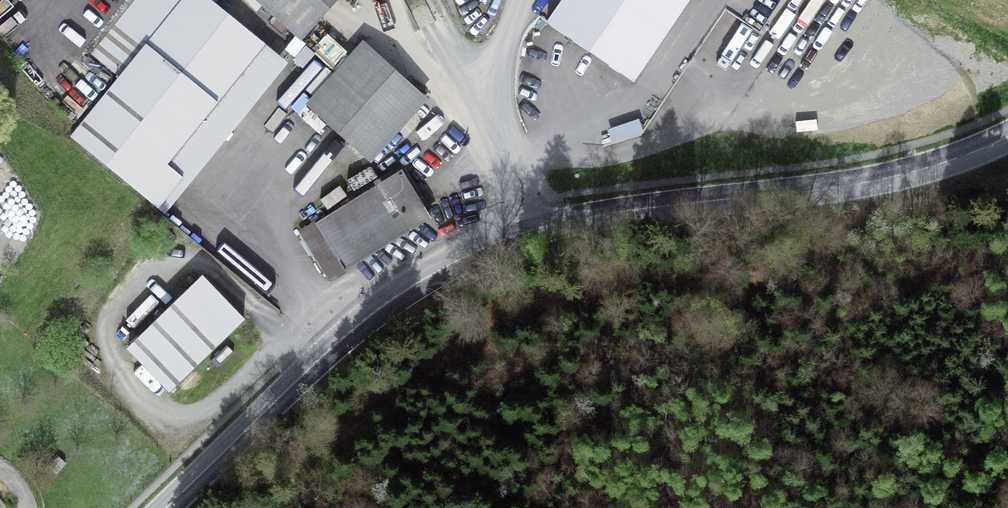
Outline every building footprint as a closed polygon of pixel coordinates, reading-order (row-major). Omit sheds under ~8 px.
[(119,77),(71,137),(158,208),(183,178),(167,164),(265,44),(210,0),(135,0),(91,54),(119,77)] [(301,38),(335,0),(259,0),(301,38)] [(546,21),(633,80),(687,0),(560,0),(546,21)] [(337,74),(398,129),(425,99),(364,44),(337,74)] [(309,104),(370,160),(398,129),(337,74),(309,104)] [(401,171),(316,223),(345,270),(430,217),(401,171)] [(170,390),(243,320),(201,276),(128,347),(170,390)]
